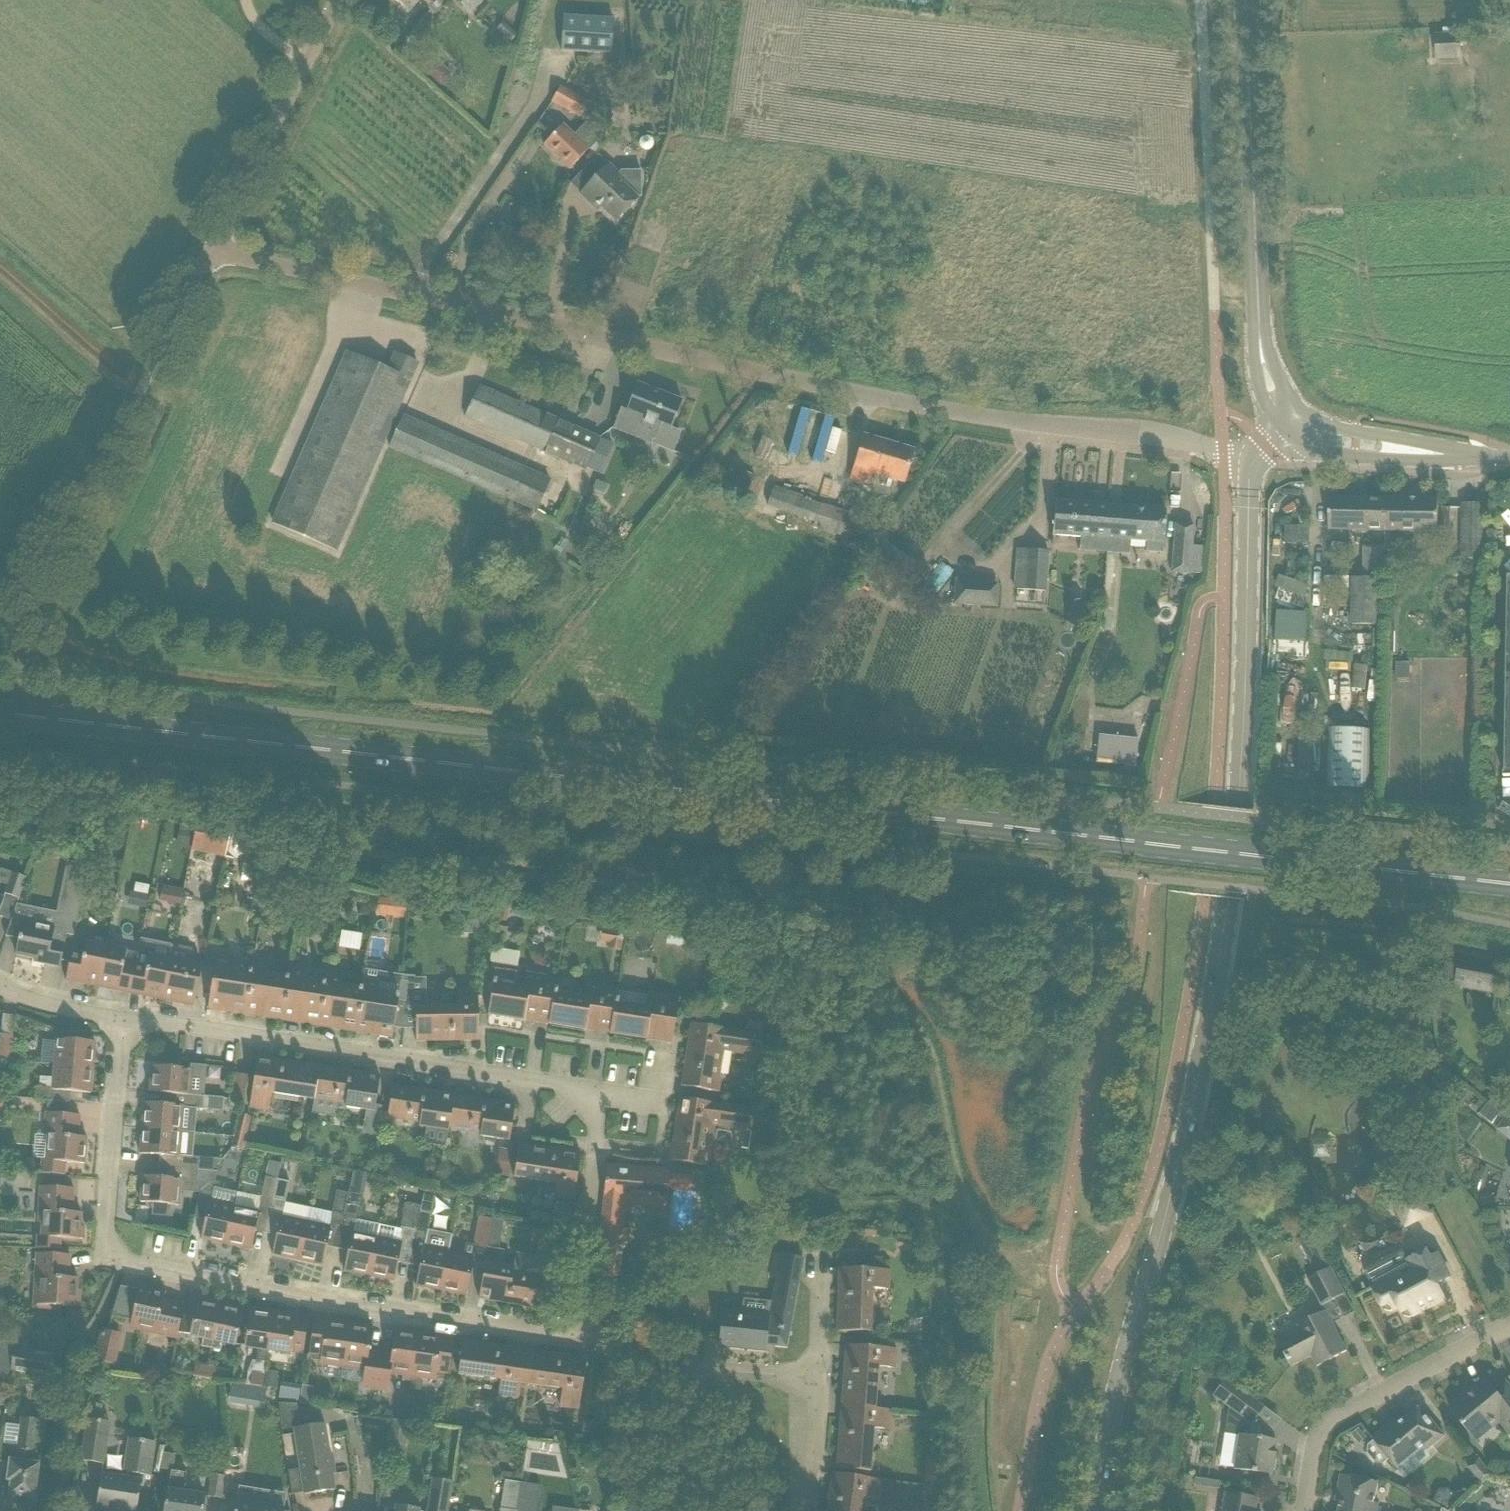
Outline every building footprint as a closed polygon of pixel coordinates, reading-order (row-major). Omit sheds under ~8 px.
[(408,13),(420,0),(394,0),(408,13)] [(470,13),(483,0),(456,0),(470,13)] [(561,51),(610,54),(613,19),(563,15),(561,51)] [(1459,32),(1435,33),(1436,56),(1460,55),(1459,32)] [(578,116),(587,102),(561,87),(553,102),(578,116)] [(604,131),(612,117),(587,102),(578,116),(604,131)] [(562,124),(543,145),(570,169),(583,155),(588,149),(589,150),(602,136),(588,123),(575,136),(562,124)] [(579,194),(593,206),(596,203),(616,222),(641,195),(641,171),(621,171),(618,173),(608,164),(579,194)] [(272,523),(336,550),(417,363),(395,353),(388,370),(347,352),(272,523)] [(671,429),(682,401),(637,383),(626,411),(620,409),(613,429),(673,451),(680,433),(671,429)] [(465,418),(586,470),(599,439),(478,386),(465,418)] [(389,448),(535,512),(549,480),(403,416),(389,448)] [(754,455),(765,459),(772,442),(762,437),(754,455)] [(851,480),(868,485),(872,472),(903,481),(912,451),(864,437),(851,480)] [(813,520),(812,526),(846,537),(853,515),(826,506),(828,500),(822,498),(828,478),(819,475),(818,480),(806,476),(803,487),(777,479),(774,489),(772,488),(766,505),(813,520)] [(596,480),(592,488),(603,493),(607,485),(596,480)] [(1329,530),(1384,531),(1385,498),(1330,497),(1329,530)] [(1386,531),(1385,547),(1385,551),(1386,551),(1393,551),(1398,547),(1410,547),(1410,530),(1450,531),(1450,528),(1451,508),(1450,508),(1450,511),(1438,511),(1438,500),(1385,498),(1384,531),(1386,531)] [(1097,551),(1107,552),(1109,526),(1106,525),(1107,505),(1055,501),(1052,536),(1097,539),(1097,551)] [(1461,551),(1485,551),(1486,504),(1462,504),(1461,551)] [(1107,552),(1102,611),(1101,629),(1105,629),(1106,620),(1112,620),(1113,612),(1118,553),(1129,554),(1130,541),(1147,542),(1146,551),(1162,552),(1165,509),(1107,505),(1106,525),(1109,526),(1107,552)] [(590,526),(619,549),(633,531),(604,508),(590,526)] [(1289,544),(1309,544),(1310,527),(1289,527),(1289,544)] [(1174,544),(1171,572),(1189,574),(1189,572),(1198,573),(1201,546),(1193,545),(1193,536),(1174,534),(1174,544)] [(1385,551),(1385,547),(1363,547),(1364,571),(1370,573),(1385,574),(1386,567),(1386,557),(1386,551),(1385,551)] [(1013,588),(1025,589),(1045,591),(1048,551),(1016,549),(1013,588)] [(1386,557),(1386,567),(1406,568),(1406,558),(1386,557)] [(1288,570),(1300,571),(1301,562),(1289,561),(1288,570)] [(873,574),(869,582),(883,590),(886,585),(873,574)] [(1276,586),(1294,593),(1290,603),(1305,608),(1309,596),(1306,595),(1309,585),(1280,575),(1276,586)] [(1352,577),(1352,624),(1380,624),(1380,578),(1352,577)] [(956,580),(954,605),(985,606),(986,581),(956,580)] [(1389,633),(1399,633),(1399,610),(1390,610),(1389,633)] [(1276,641),(1306,642),(1308,612),(1277,611),(1276,641)] [(1363,634),(1353,635),(1353,646),(1364,645),(1363,634)] [(1366,789),(1368,729),(1328,728),(1326,788),(1366,789)] [(1098,741),(1096,768),(1135,772),(1138,745),(1098,741)] [(191,850),(224,857),(232,821),(199,817),(196,829),(191,850)] [(260,827),(232,821),(224,857),(223,861),(252,867),(255,856),(260,827)] [(180,826),(176,847),(191,850),(196,829),(180,826)] [(255,856),(252,867),(266,870),(268,858),(255,856)] [(15,955),(34,958),(33,962),(60,967),(66,934),(74,936),(87,870),(65,866),(52,932),(21,926),(15,955)] [(8,885),(6,891),(20,895),(24,882),(26,878),(12,873),(10,879),(8,885)] [(84,892),(98,895),(100,882),(87,879),(84,892)] [(162,886),(160,900),(178,903),(181,890),(162,886)] [(319,919),(335,921),(340,890),(324,887),(319,919)] [(138,893),(136,906),(144,908),(147,895),(138,893)] [(405,918),(407,901),(394,899),(395,897),(378,895),(376,914),(405,918)] [(495,915),(494,919),(502,921),(503,917),(504,911),(496,909),(495,915)] [(341,930),(338,945),(358,948),(360,933),(341,930)] [(130,993),(161,1000),(172,945),(140,938),(138,953),(130,993)] [(65,980),(98,987),(106,946),(85,942),(83,953),(71,951),(65,980)] [(172,945),(161,1000),(194,1006),(202,966),(190,963),(193,948),(172,945)] [(98,987),(130,993),(138,953),(126,951),(127,951),(106,946),(98,987)] [(207,1009),(244,1015),(251,970),(230,967),(232,955),(216,953),(207,1009)] [(244,1015),(281,1020),(288,976),(267,973),(269,961),(253,958),(251,970),(244,1015)] [(281,1020),(318,1026),(325,982),(304,979),(306,967),(290,964),(288,976),(281,1020)] [(525,1016),(549,1019),(550,1020),(555,989),(557,979),(526,974),(524,989),(514,988),(517,968),(495,964),(487,1015),(524,1021),(525,1016)] [(1456,983),(1497,991),(1501,972),(1460,964),(1456,983)] [(318,1026),(355,1032),(362,988),(341,985),(343,972),(327,970),(325,982),(318,1026)] [(406,1001),(408,982),(403,981),(404,975),(381,971),(380,978),(364,976),(362,988),(355,1032),(392,1037),(395,1018),(398,1000),(406,1001)] [(586,1025),(610,1029),(611,1029),(616,999),(618,990),(618,988),(587,983),(585,998),(557,994),(557,990),(555,989),(550,1020),(549,1019),(548,1025),(585,1030),(586,1025)] [(415,1007),(415,1021),(416,1041),(478,1040),(477,989),(458,990),(458,1007),(415,1007)] [(611,1029),(610,1029),(609,1034),(646,1040),(647,1034),(671,1038),(671,1044),(672,1044),(679,997),(648,993),(648,995),(618,990),(616,999),(611,1029)] [(749,1020),(747,1031),(761,1033),(762,1022),(749,1020)] [(691,1024),(681,1086),(701,1089),(717,1091),(719,1077),(723,1078),(727,1075),(731,1052),(743,1054),(757,1056),(761,1034),(729,1030),(711,1027),(691,1024)] [(8,1064),(12,1036),(0,1034),(0,1063),(8,1064)] [(54,1058),(53,1066),(92,1070),(95,1042),(56,1038),(54,1058)] [(314,1100),(314,1098),(313,1098),(318,1066),(257,1057),(254,1077),(248,1107),(268,1110),(271,1093),(314,1100)] [(149,1092),(182,1095),(188,1095),(203,1097),(203,1096),(204,1096),(207,1066),(190,1064),(190,1069),(152,1066),(149,1092)] [(92,1070),(53,1066),(51,1089),(36,1087),(35,1099),(57,1101),(58,1090),(90,1093),(92,1070)] [(313,1098),(314,1098),(344,1102),(344,1107),(374,1111),(380,1076),(318,1066),(313,1098)] [(229,1101),(241,1103),(247,1076),(235,1073),(229,1101)] [(448,1132),(449,1127),(448,1127),(453,1095),(392,1086),(389,1106),(387,1118),(420,1123),(419,1127),(448,1132)] [(144,1102),(142,1128),(180,1131),(182,1107),(202,1109),(203,1097),(188,1095),(182,1095),(181,1106),(144,1102)] [(448,1127),(449,1127),(480,1132),(480,1136),(489,1137),(509,1140),(515,1105),(453,1095),(448,1127)] [(680,1098),(670,1160),(706,1166),(712,1125),(746,1130),(749,1109),(680,1098)] [(1447,1100),(1446,1112),(1455,1113),(1456,1102),(1447,1100)] [(1479,1115),(1491,1125),(1502,1111),(1490,1102),(1479,1115)] [(41,1159),(39,1173),(44,1173),(64,1175),(65,1162),(84,1164),(87,1137),(74,1136),(75,1129),(78,1129),(79,1115),(59,1113),(44,1112),(42,1135),(46,1135),(44,1159),(41,1159)] [(239,1113),(234,1136),(232,1148),(233,1148),(233,1146),(247,1149),(249,1135),(247,1134),(251,1116),(239,1113)] [(178,1154),(180,1131),(142,1128),(139,1154),(175,1157),(174,1167),(197,1169),(203,1170),(216,1171),(219,1158),(178,1154)] [(553,1199),(573,1202),(580,1153),(519,1144),(516,1164),(513,1177),(556,1183),(553,1199)] [(502,1151),(499,1171),(509,1173),(512,1153),(502,1151)] [(268,1161),(265,1178),(277,1180),(280,1163),(268,1161)] [(669,1174),(669,1170),(606,1164),(599,1244),(626,1247),(628,1228),(622,1227),(624,1204),(666,1207),(668,1189),(691,1191),(692,1176),(669,1174)] [(179,1205),(181,1183),(200,1184),(203,1170),(197,1169),(174,1167),(173,1178),(142,1176),(140,1202),(179,1205)] [(226,1244),(234,1206),(213,1203),(209,1202),(216,1171),(203,1170),(200,1184),(197,1200),(208,1203),(205,1219),(200,1239),(226,1244)] [(358,1218),(367,1173),(353,1170),(348,1192),(342,1223),(342,1225),(356,1228),(358,1220),(358,1218)] [(273,1207),(278,1180),(277,1180),(265,1178),(259,1205),(273,1207)] [(284,1210),(290,1183),(289,1182),(278,1180),(273,1207),(284,1210)] [(80,1227),(81,1213),(69,1212),(69,1209),(72,1209),(73,1188),(39,1186),(37,1223),(42,1223),(42,1236),(36,1236),(35,1248),(39,1248),(59,1250),(60,1238),(83,1239),(84,1227),(80,1227)] [(342,1223),(348,1192),(336,1190),(332,1211),(330,1220),(342,1223)] [(413,1240),(415,1229),(418,1213),(420,1214),(421,1206),(407,1203),(399,1242),(376,1238),(368,1276),(394,1281),(401,1249),(411,1251),(413,1240)] [(251,1250),(259,1212),(234,1206),(226,1244),(251,1250)] [(447,1252),(451,1233),(429,1228),(431,1216),(420,1214),(418,1213),(415,1229),(413,1240),(424,1242),(420,1266),(416,1285),(439,1290),(447,1252)] [(297,1260),(306,1221),(280,1216),(276,1235),(272,1254),(297,1260)] [(474,1245),(486,1247),(491,1219),(479,1217),(474,1245)] [(322,1265),(331,1226),(306,1221),(297,1260),(322,1265)] [(1308,1280),(1314,1291),(1321,1306),(1345,1293),(1332,1268),(1334,1267),(1315,1230),(1298,1239),(1317,1274),(1308,1280)] [(368,1276),(376,1238),(351,1233),(348,1251),(344,1271),(368,1276)] [(1364,1271),(1372,1287),(1375,1292),(1384,1310),(1390,1312),(1399,1307),(1404,1316),(1409,1318),(1445,1299),(1437,1284),(1450,1277),(1436,1250),(1430,1248),(1407,1260),(1402,1250),(1364,1271)] [(447,1252),(439,1290),(466,1296),(474,1257),(449,1252),(447,1252)] [(37,1308),(57,1309),(61,1310),(61,1306),(80,1307),(80,1290),(77,1290),(78,1278),(65,1277),(66,1270),(69,1270),(70,1255),(36,1253),(34,1286),(38,1286),(37,1308)] [(482,1279),(479,1298),(540,1309),(546,1277),(549,1258),(517,1253),(515,1268),(485,1263),(482,1279)] [(718,1346),(765,1351),(766,1343),(775,1343),(774,1345),(785,1347),(802,1258),(783,1255),(775,1254),(770,1277),(776,1279),(770,1315),(721,1310),(718,1346)] [(866,1258),(866,1268),(882,1268),(882,1259),(866,1258)] [(597,1271),(597,1275),(619,1277),(620,1267),(598,1265),(597,1271)] [(837,1331),(857,1332),(870,1332),(871,1289),(888,1290),(889,1271),(858,1269),(838,1268),(837,1331)] [(130,1326),(177,1337),(184,1306),(162,1302),(164,1292),(139,1287),(130,1326)] [(201,1346),(211,1348),(220,1304),(197,1299),(193,1317),(186,1315),(182,1332),(190,1333),(190,1334),(203,1337),(201,1346)] [(220,1304),(211,1348),(220,1350),(222,1341),(236,1344),(243,1309),(220,1304)] [(267,1349),(273,1314),(249,1310),(244,1346),(257,1348),(256,1360),(266,1361),(267,1349)] [(1301,1360),(1300,1358),(1311,1353),(1318,1366),(1346,1351),(1325,1311),(1297,1326),(1300,1332),(1279,1343),(1291,1365),(1301,1360)] [(308,1319),(273,1314),(267,1349),(290,1353),(291,1350),(303,1351),(308,1319)] [(320,1361),(343,1365),(348,1324),(314,1319),(309,1353),(321,1354),(320,1361)] [(363,1385),(375,1387),(380,1349),(369,1348),(372,1328),(348,1324),(343,1365),(365,1368),(363,1385)] [(380,1349),(375,1387),(387,1388),(389,1371),(403,1373),(402,1380),(411,1382),(418,1334),(394,1331),(391,1351),(380,1349)] [(96,1361),(113,1365),(120,1336),(102,1332),(96,1361)] [(453,1339),(418,1334),(411,1382),(421,1383),(421,1376),(435,1378),(436,1371),(448,1373),(453,1339)] [(517,1400),(520,1384),(519,1384),(524,1350),(463,1341),(460,1361),(458,1374),(500,1380),(498,1397),(517,1400)] [(846,1345),(841,1408),(873,1410),(873,1409),(876,1368),(894,1369),(896,1350),(865,1346),(846,1345)] [(922,1347),(921,1354),(925,1359),(933,1360),(934,1349),(922,1347)] [(10,1370),(31,1373),(51,1376),(55,1355),(13,1348),(10,1370)] [(519,1384),(520,1384),(561,1390),(559,1406),(579,1409),(586,1359),(524,1350),(519,1384)] [(194,1375),(205,1377),(207,1366),(207,1365),(197,1363),(194,1375)] [(207,1366),(205,1377),(213,1378),(216,1367),(207,1365),(207,1366)] [(250,1384),(262,1386),(264,1373),(252,1372),(250,1384)] [(1462,1423),(1477,1441),(1500,1422),(1509,1434),(1509,1386),(1506,1381),(1495,1390),(1485,1378),(1449,1408),(1462,1423)] [(1273,1457),(1276,1441),(1248,1436),(1250,1423),(1251,1424),(1263,1407),(1247,1396),(1224,1379),(1218,1388),(1212,1396),(1216,1398),(1235,1412),(1231,1435),(1238,1436),(1233,1469),(1251,1472),(1271,1475),(1271,1472),(1274,1470),(1275,1460),(1273,1457)] [(232,1386),(230,1398),(246,1400),(248,1388),(232,1386)] [(1368,1453),(1375,1462),(1384,1464),(1389,1459),(1397,1468),(1429,1441),(1433,1445),(1444,1436),(1433,1422),(1420,1406),(1393,1429),(1389,1425),(1372,1438),(1374,1440),(1369,1445),(1368,1453)] [(873,1410),(841,1408),(836,1469),(869,1472),(872,1429),(890,1430),(891,1410),(873,1409),(873,1410)] [(10,1461),(7,1480),(11,1481),(9,1495),(35,1498),(39,1464),(32,1463),(35,1441),(42,1442),(45,1420),(21,1417),(15,1461),(10,1461)] [(81,1461),(103,1465),(110,1422),(87,1418),(81,1461)] [(389,1441),(405,1444),(409,1421),(393,1419),(389,1441)] [(582,1432),(593,1434),(595,1422),(583,1421),(582,1432)] [(325,1423),(293,1428),(293,1429),(300,1469),(304,1493),(304,1494),(335,1490),(332,1474),(335,1474),(333,1462),(332,1454),(330,1455),(325,1424),(325,1423)] [(1359,1429),(1352,1434),(1359,1442),(1365,1437),(1359,1429)] [(140,1487),(143,1487),(145,1475),(150,1476),(156,1443),(129,1438),(126,1457),(131,1458),(127,1478),(101,1474),(96,1507),(119,1510),(136,1510),(140,1487)] [(1467,1467),(1482,1484),(1492,1473),(1479,1457),(1467,1467)] [(213,1474),(209,1497),(222,1499),(225,1475),(227,1464),(209,1461),(207,1473),(213,1474)] [(926,1469),(925,1482),(940,1483),(941,1470),(926,1469)] [(187,1473),(170,1470),(164,1510),(202,1510),(205,1496),(184,1493),(187,1473)] [(861,1499),(878,1501),(881,1481),(855,1476),(832,1473),(826,1510),(859,1510),(861,1499)] [(1379,1503),(1374,1502),(1378,1482),(1341,1474),(1337,1492),(1342,1493),(1339,1510),(1377,1510),(1379,1503)] [(452,1482),(432,1478),(427,1510),(447,1510),(452,1482)] [(520,1483),(504,1481),(499,1510),(516,1510),(520,1483)] [(516,1510),(537,1510),(540,1486),(520,1483),(516,1510)] [(1436,1499),(1443,1506),(1452,1504),(1455,1494),(1448,1487),(1438,1490),(1436,1499)] [(1256,1498),(1224,1493),(1222,1510),(1254,1510),(1256,1498)] [(237,1495),(235,1510),(283,1510),(284,1509),(268,1506),(269,1500),(237,1495)]
